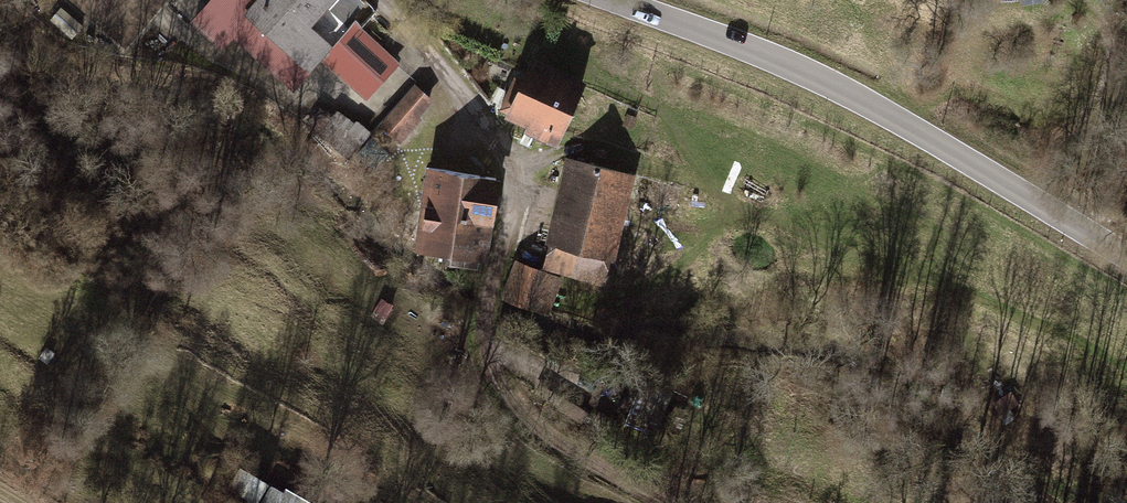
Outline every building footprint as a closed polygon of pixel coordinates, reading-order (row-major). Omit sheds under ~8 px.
[(234,0),(217,0),(199,20),(226,43),(233,35),(251,15),(234,0)] [(337,39),(323,27),(347,0),(264,0),(251,15),(233,35),(294,88),(322,56),(337,39)] [(337,39),(322,56),(372,99),(403,63),(359,25),(343,44),(337,39)] [(582,82),(531,62),(512,110),(563,130),(582,82)] [(403,145),(439,105),(418,86),(382,125),(403,145)] [(629,172),(569,157),(544,258),(604,273),(629,172)] [(494,176),(429,168),(419,245),(484,253),(494,176)] [(556,277),(521,261),(507,297),(540,312),(556,277)]
